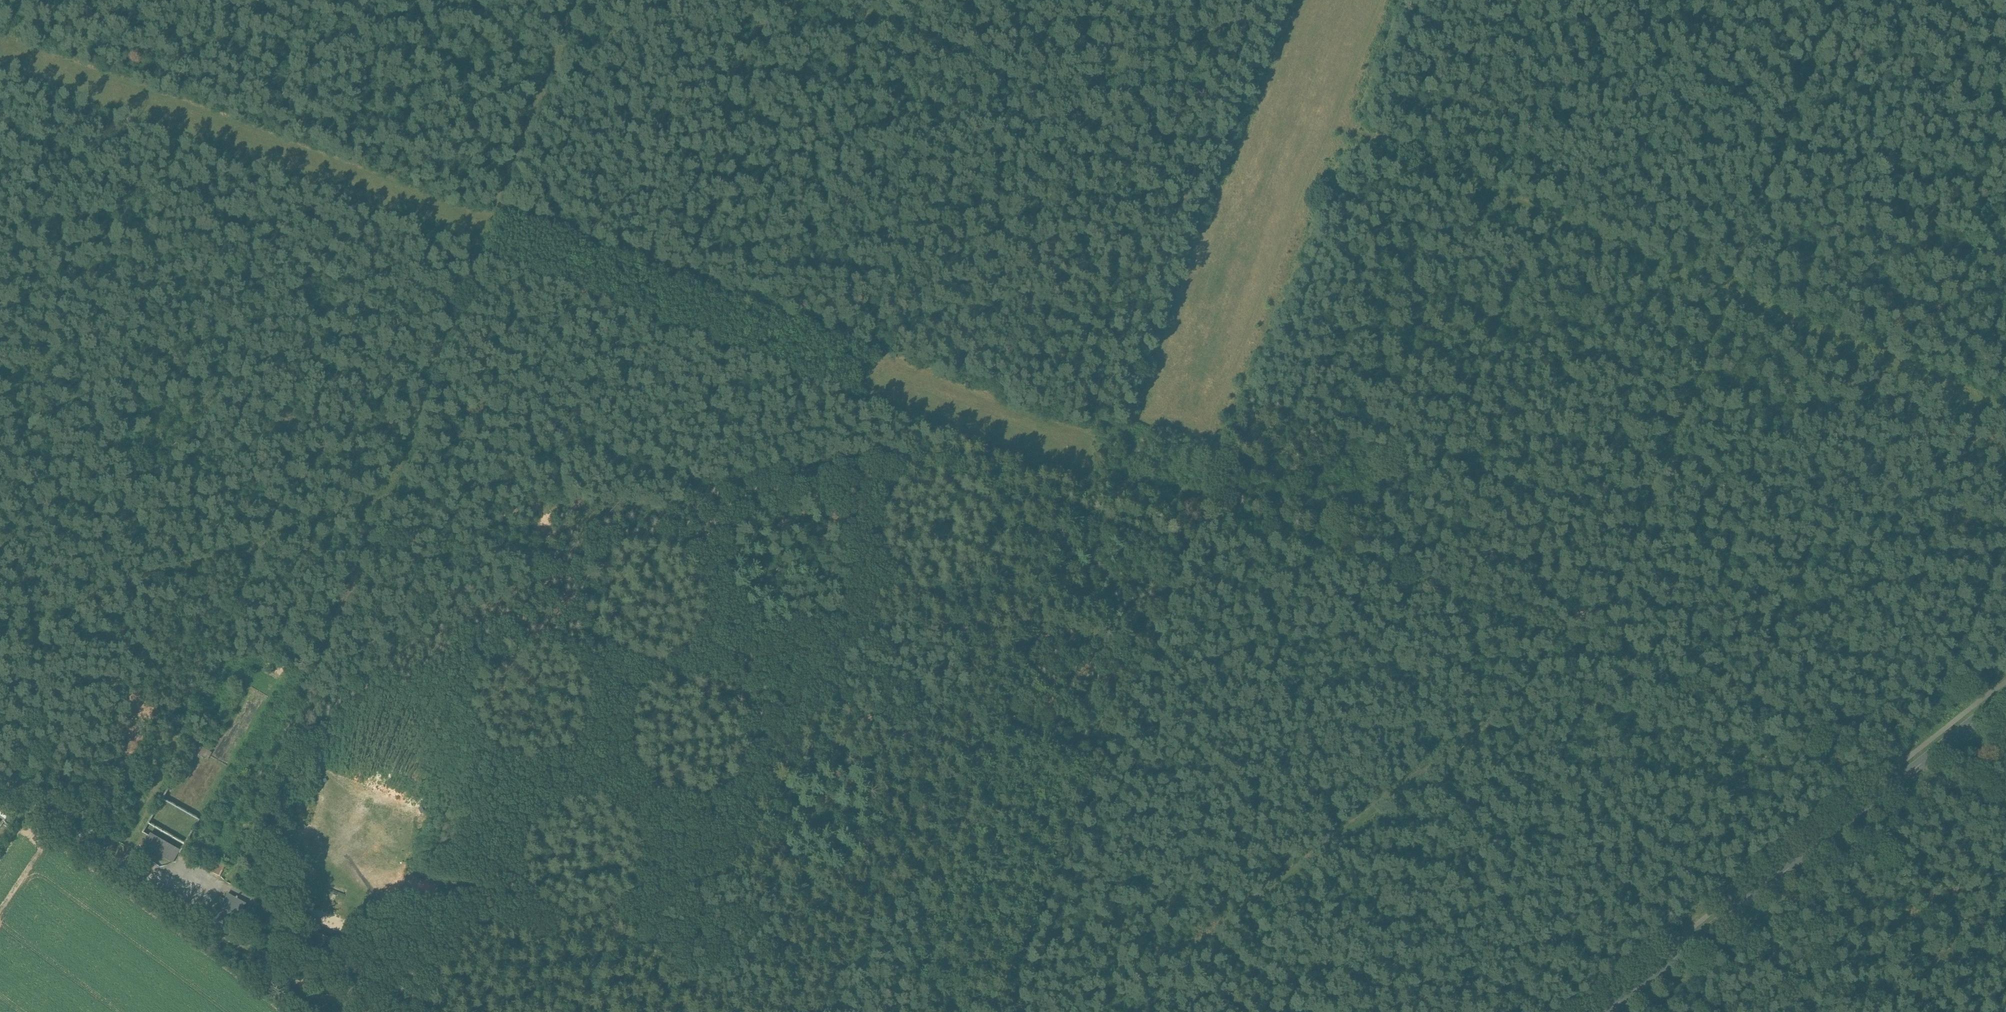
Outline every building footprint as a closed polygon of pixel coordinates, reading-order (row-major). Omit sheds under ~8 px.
[(0,810),(0,816),(6,820),(8,816),(0,810)] [(0,828),(0,846),(12,828),(4,822),(0,828)] [(179,852),(150,835),(142,848),(150,853),(152,850),(173,863),(179,852)] [(225,866),(215,861),(210,872),(220,877),(225,866)] [(228,894),(215,917),(216,918),(213,923),(231,933),(236,925),(234,924),(245,903),(228,894)] [(236,925),(231,933),(236,936),(240,927),(236,925)]
